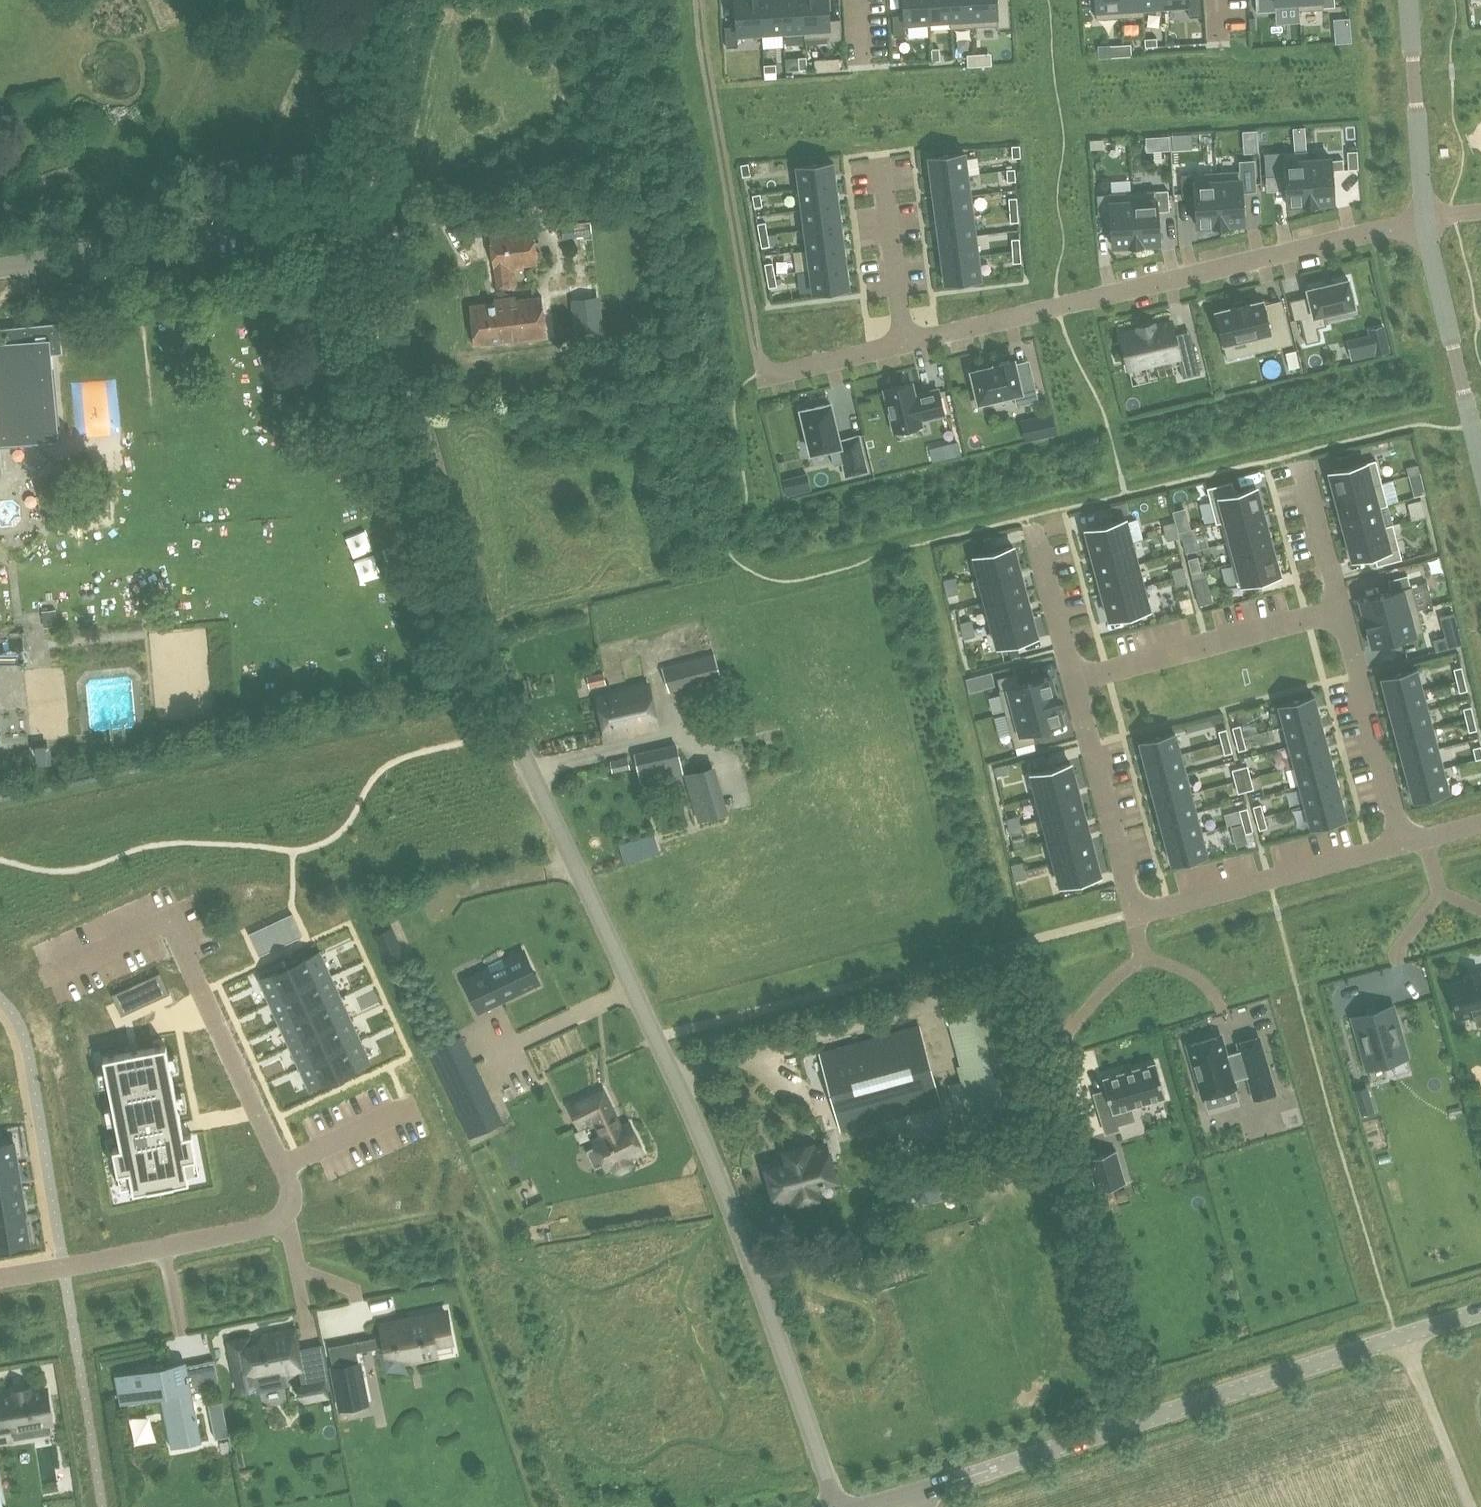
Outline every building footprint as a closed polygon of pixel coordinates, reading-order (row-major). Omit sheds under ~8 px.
[(725,26),(726,47),(738,46),(737,37),(762,35),(759,0),(734,0),(736,25),(725,26)] [(762,35),(783,34),(781,0),(759,0),(762,35)] [(783,34),(804,33),(804,37),(805,37),(803,0),(781,0),(783,34)] [(805,37),(829,36),(829,40),(842,39),(840,18),(829,19),(828,0),(803,0),(805,37)] [(892,15),(894,36),(905,35),(905,26),(929,24),(928,0),(903,0),(904,14),(892,15)] [(929,24),(930,24),(930,20),(950,18),(950,28),(951,28),(949,0),(928,0),(929,24)] [(951,28),(973,26),(971,0),(949,0),(951,28)] [(973,26),(998,25),(998,28),(1009,27),(1008,8),(997,8),(996,0),(971,0),(973,26)] [(1096,18),(1121,17),(1120,0),(1095,0),(1096,18)] [(1121,17),(1142,15),(1141,0),(1120,0),(1121,17)] [(1142,15),(1144,15),(1143,10),(1164,9),(1163,0),(1141,0),(1142,15)] [(1164,9),(1188,7),(1189,16),(1200,15),(1199,0),(1163,0),(1164,9)] [(1256,12),(1263,11),(1275,10),(1275,7),(1298,5),(1298,10),(1299,10),(1298,0),(1256,0),(1256,12)] [(1299,10),(1323,8),(1323,7),(1335,6),(1334,0),(1298,0),(1299,10)] [(1157,37),(1144,38),(1145,46),(1157,45),(1157,37)] [(1131,43),(1123,44),(1123,56),(1132,56),(1131,43)] [(1123,44),(1110,45),(1111,57),(1123,56),(1123,44)] [(939,48),(931,48),(932,60),(940,60),(939,48)] [(975,53),(966,54),(967,66),(975,66),(975,53)] [(983,53),(975,53),(975,66),(984,65),(983,53)] [(806,56),(798,57),(799,69),(807,69),(806,56)] [(839,58),(827,59),(828,71),(840,70),(840,66),(839,58)] [(776,63),(763,64),(764,72),(776,72),(776,63)] [(1102,139),(1091,140),(1091,149),(1103,148),(1102,139)] [(1019,145),(1011,145),(1012,157),(1020,157),(1019,145)] [(1283,153),(1271,153),(1272,174),(1284,173),(1286,204),(1288,204),(1288,206),(1300,205),(1299,203),(1302,203),(1302,204),(1310,203),(1307,150),(1283,152),(1283,153)] [(1307,150),(1310,203),(1318,203),(1318,202),(1334,201),(1331,170),(1343,169),(1343,159),(1331,160),(1331,158),(1308,159),(1307,150)] [(1357,150),(1348,151),(1349,169),(1358,168),(1357,150)] [(964,152),(929,157),(931,178),(967,173),(964,152)] [(1238,170),(1216,171),(1220,224),(1228,224),(1228,223),(1243,222),(1241,192),(1256,191),(1254,160),(1237,161),(1238,170)] [(832,162),(796,166),(799,187),(835,183),(832,162)] [(748,163),(740,164),(742,176),(750,175),(748,163)] [(1015,168),(1007,169),(1007,181),(1015,180),(1015,168)] [(1193,173),(1181,174),(1182,195),(1194,194),(1196,225),(1198,225),(1198,228),(1209,227),(1209,224),(1212,224),(1212,225),(1220,224),(1216,171),(1193,173)] [(967,173),(931,178),(934,199),(970,194),(967,173)] [(835,183),(799,187),(802,208),(838,204),(835,183)] [(1156,189),(1132,191),(1136,244),(1144,244),(1143,243),(1159,242),(1157,211),(1169,210),(1168,190),(1156,190),(1156,189)] [(1109,193),(1097,194),(1098,215),(1110,214),(1112,245),(1114,245),(1114,247),(1125,247),(1125,244),(1128,244),(1128,245),(1136,244),(1132,191),(1108,192),(1109,193)] [(760,193),(752,195),(754,207),(762,205),(760,193)] [(970,194),(934,199),(937,220),(973,215),(970,194)] [(1017,197),(1009,198),(1009,210),(1017,209),(1017,197)] [(838,204),(802,208),(805,229),(841,224),(838,204)] [(1017,209),(1009,210),(1010,222),(1018,221),(1017,209)] [(973,215),(937,220),(939,241),(975,236),(973,215)] [(765,222),(757,223),(759,235),(767,233),(765,222)] [(572,223),(562,224),(563,237),(574,236),(572,223)] [(841,224),(805,229),(807,250),(843,245),(841,224)] [(532,227),(490,233),(495,268),(495,269),(498,288),(512,286),(510,267),(537,263),(532,227)] [(767,233),(759,235),(762,247),(769,245),(767,233)] [(975,236),(939,241),(942,262),(978,257),(975,236)] [(1019,238),(1011,238),(1012,250),(1020,250),(1019,238)] [(843,245),(807,250),(810,271),(846,266),(843,245)] [(1020,250),(1012,250),(1013,262),(1021,262),(1020,250)] [(978,257),(942,262),(945,282),(981,278),(978,257)] [(772,262),(765,263),(767,275),(774,274),(772,262)] [(846,266),(810,271),(813,292),(849,287),(846,266)] [(774,274),(767,275),(769,287),(777,286),(774,274)] [(1313,314),(1298,318),(1304,343),(1318,340),(1315,328),(1324,325),(1321,313),(1353,306),(1354,306),(1354,304),(1348,280),(1348,278),(1346,279),(1333,282),(1322,285),(1308,288),(1307,288),(1307,290),(1308,290),(1313,314)] [(597,283),(569,287),(575,334),(602,331),(597,283)] [(541,296),(469,305),(473,344),(545,335),(541,296)] [(1231,308),(1216,311),(1223,342),(1252,336),(1255,350),(1290,342),(1283,312),(1266,316),(1262,300),(1249,303),(1249,302),(1231,307),(1231,308)] [(59,437),(51,354),(62,353),(59,319),(7,324),(8,338),(0,339),(0,442),(59,437)] [(1138,329),(1120,333),(1128,368),(1178,356),(1183,377),(1200,373),(1193,342),(1177,346),(1171,321),(1154,325),(1153,322),(1137,326),(1138,329)] [(1382,326),(1369,329),(1375,353),(1388,350),(1382,326)] [(1296,349),(1286,352),(1289,368),(1299,365),(1296,349)] [(995,365),(971,371),(975,389),(971,390),(975,406),(992,402),(991,398),(1014,393),(1017,404),(1037,399),(1031,372),(1017,375),(1013,359),(994,363),(995,365)] [(912,383),(884,389),(894,431),(921,424),(920,419),(944,413),(938,389),(922,393),(923,395),(915,397),(912,383)] [(830,402),(801,409),(811,452),(829,448),(833,465),(843,462),(846,475),(867,470),(858,435),(839,440),(830,402)] [(1050,415),(1041,417),(1045,435),(1055,432),(1050,415)] [(944,442),(947,456),(960,453),(957,439),(944,442)] [(1375,459),(1329,471),(1335,494),(1372,484),(1381,482),(1375,459)] [(1418,464),(1406,467),(1408,475),(1420,472),(1418,464)] [(796,478),(783,481),(787,495),(799,492),(796,478)] [(1231,481),(1206,487),(1216,522),(1262,509),(1256,487),(1234,492),(1231,481)] [(1372,484),(1335,494),(1341,515),(1387,503),(1381,482),(1372,484)] [(1387,503),(1341,515),(1346,536),(1383,526),(1392,524),(1392,523),(1383,526),(1378,506),(1387,504),(1387,503)] [(1422,506),(1409,510),(1411,518),(1425,515),(1422,506)] [(1262,509),(1216,522),(1221,521),(1226,541),(1267,530),(1262,509)] [(1125,518),(1086,529),(1092,552),(1131,541),(1125,518)] [(1175,521),(1163,524),(1165,532),(1177,529),(1175,521)] [(1383,526),(1346,536),(1352,559),(1374,553),(1377,565),(1401,558),(1392,524),(1383,526)] [(1177,529),(1165,532),(1167,540),(1179,537),(1177,529)] [(1267,530),(1226,541),(1231,562),(1273,551),(1267,530)] [(1131,541),(1092,552),(1098,574),(1137,563),(1131,541)] [(1013,545),(974,556),(980,579),(1019,568),(1013,545)] [(1273,551),(1231,562),(1238,585),(1279,574),(1273,551)] [(1137,563),(1098,574),(1103,596),(1143,585),(1137,563)] [(1183,566),(1172,569),(1174,577),(1185,574),(1183,566)] [(1019,568),(980,579),(985,601),(1025,590),(1019,568)] [(1203,570),(1191,573),(1193,580),(1205,577),(1203,570)] [(1185,574),(1174,577),(1176,585),(1187,582),(1185,574)] [(1391,591),(1360,599),(1364,614),(1366,622),(1417,608),(1411,586),(1410,586),(1407,574),(1387,579),(1391,591)] [(955,577),(943,580),(945,588),(957,585),(955,577)] [(957,585),(945,588),(947,595),(958,593),(957,585)] [(1143,585),(1103,596),(1109,618),(1149,608),(1143,585)] [(1025,590),(985,601),(991,623),(1031,612),(1025,590)] [(1209,593),(1197,596),(1199,603),(1211,600),(1209,593)] [(55,606),(42,607),(43,622),(56,621),(55,606)] [(1417,608),(1366,622),(1368,630),(1368,629),(1372,645),(1423,631),(1417,608)] [(1031,612),(991,623),(997,646),(1037,635),(1031,612)] [(971,620),(960,622),(962,631),(973,628),(971,620)] [(973,628),(962,631),(964,638),(975,636),(973,628)] [(1459,633),(1445,636),(1448,648),(1462,644),(1459,633)] [(1018,647),(1009,649),(1011,657),(1020,655),(1018,647)] [(31,663),(30,649),(26,649),(22,650),(23,664),(31,663)] [(714,653),(663,668),(669,691),(721,676),(714,653)] [(1461,666),(1453,668),(1456,680),(1464,678),(1461,666)] [(1416,668),(1381,678),(1387,698),(1422,689),(1416,668)] [(993,682),(990,671),(967,678),(965,678),(968,688),(993,682)] [(603,672),(586,676),(588,686),(605,682),(603,672)] [(1017,672),(997,678),(1000,689),(999,689),(1000,692),(1004,709),(1005,712),(1057,699),(1055,691),(1054,691),(1050,676),(1020,684),(1017,672)] [(1464,678),(1456,680),(1459,692),(1467,690),(1464,678)] [(596,695),(606,738),(658,727),(648,683),(596,695)] [(1422,689),(1387,698),(1392,718),(1427,709),(1422,689)] [(1314,696),(1279,705),(1284,725),(1319,716),(1314,696)] [(1057,699),(1005,712),(1011,735),(1012,735),(1015,747),(1035,741),(1032,730),(1047,726),(1062,722),(1058,707),(1059,706),(1057,699)] [(1471,706),(1463,708),(1466,719),(1474,718),(1471,706)] [(1427,709),(1392,718),(1397,739),(1432,729),(1427,709)] [(1319,716),(1284,725),(1289,745),(1324,736),(1319,716)] [(1474,718),(1466,719),(1469,731),(1476,729),(1474,718)] [(1240,725),(1232,727),(1235,738),(1243,736),(1240,725)] [(1226,728),(1218,730),(1221,742),(1229,740),(1226,728)] [(1432,729),(1397,739),(1403,759),(1438,749),(1432,729)] [(1174,732),(1140,741),(1145,762),(1180,753),(1174,732)] [(726,733),(717,735),(719,743),(727,742),(726,733)] [(1243,736),(1235,738),(1238,750),(1246,748),(1243,736)] [(1324,736),(1289,745),(1295,766),(1330,756),(1324,736)] [(1229,740),(1221,742),(1224,754),(1232,752),(1229,740)] [(50,744),(35,745),(37,764),(52,763),(50,744)] [(1473,747),(1475,759),(1480,758),(1480,748),(1480,746),(1473,747)] [(677,747),(635,756),(641,783),(683,774),(677,747)] [(1438,749),(1403,759),(1408,779),(1443,770),(1438,749)] [(1180,753),(1145,762),(1150,782),(1185,773),(1180,753)] [(1330,756),(1295,766),(1300,786),(1335,777),(1330,756)] [(628,758),(611,761),(613,772),(630,768),(628,758)] [(1070,762),(1031,773),(1037,795),(1076,785),(1070,762)] [(1006,764),(994,767),(996,775),(1008,772),(1006,764)] [(1247,765),(1239,767),(1242,779),(1250,777),(1247,765)] [(712,766),(685,775),(699,821),(727,813),(712,766)] [(1239,767),(1231,769),(1235,781),(1242,779),(1239,767)] [(1443,770),(1408,779),(1413,799),(1448,790),(1443,770)] [(1185,773),(1150,782),(1156,802),(1191,793),(1185,773)] [(1250,777),(1242,779),(1245,790),(1253,788),(1250,777)] [(1335,777),(1300,786),(1305,806),(1340,797),(1335,777)] [(1242,779),(1235,781),(1238,792),(1245,790),(1242,779)] [(1076,785),(1037,795),(1043,817),(1082,807),(1076,785)] [(1191,793),(1156,802),(1161,822),(1196,813),(1191,793)] [(1340,797),(1305,806),(1311,826),(1346,817),(1340,797)] [(1260,804),(1253,806),(1256,817),(1264,815),(1260,804)] [(1082,807),(1043,817),(1049,840),(1088,829),(1082,807)] [(1247,807),(1239,809),(1242,821),(1250,819),(1247,807)] [(1196,813),(1161,822),(1166,843),(1201,833),(1196,813)] [(1264,815),(1256,817),(1259,829),(1267,827),(1264,815)] [(1018,816),(1006,818),(1008,827),(1020,824),(1018,816)] [(1250,819),(1242,821),(1245,833),(1253,831),(1250,819)] [(1020,824),(1008,827),(1010,834),(1022,832),(1020,824)] [(1245,833),(1243,824),(1231,827),(1236,845),(1247,842),(1245,833)] [(1088,829),(1049,840),(1054,862),(1094,851),(1088,829)] [(1201,833),(1166,843),(1171,863),(1206,854),(1201,833)] [(619,845),(624,862),(660,852),(654,834),(619,845)] [(1023,835),(1011,838),(1013,848),(1026,845),(1023,835)] [(1094,851),(1054,862),(1060,884),(1100,874),(1094,851)] [(1022,861),(1011,864),(1013,873),(1024,869),(1022,861)] [(1024,869),(1013,873),(1015,880),(1026,877),(1024,869)] [(292,913),(285,916),(290,928),(297,924),(292,913)] [(285,916),(277,920),(283,931),(290,928),(285,916)] [(277,920),(270,923),(275,934),(283,931),(277,920)] [(270,923),(263,926),(268,937),(275,934),(270,923)] [(297,924),(290,928),(295,939),(302,935),(297,924)] [(263,926),(256,930),(261,941),(268,937),(263,926)] [(391,927),(375,934),(381,949),(398,941),(391,927)] [(290,928),(283,931),(288,942),(295,939),(290,928)] [(283,931),(275,934),(280,945),(288,942),(283,931)] [(275,934),(268,937),(273,949),(280,945),(275,934)] [(268,937),(261,941),(266,952),(273,949),(268,937)] [(464,975),(462,976),(478,1010),(494,1003),(495,1003),(494,1002),(499,999),(500,1000),(501,1000),(500,999),(519,991),(515,982),(534,973),(521,947),(520,948),(521,951),(503,960),(502,958),(488,965),(489,969),(466,980),(464,975)] [(318,951),(289,965),(299,987),(328,973),(318,951)] [(289,965),(260,978),(270,1000),(299,987),(289,965)] [(1448,984),(1457,1017),(1475,1012),(1473,1007),(1480,1005),(1480,975),(1479,971),(1476,972),(1477,974),(1468,976),(1468,974),(1465,975),(1466,979),(1448,984)] [(160,972),(112,994),(121,1015),(170,993),(160,972)] [(328,973),(299,987),(309,1008),(338,995),(328,973)] [(299,987),(270,1000),(280,1022),(309,1008),(299,987)] [(338,995),(309,1008),(319,1030),(348,1017),(338,995)] [(1393,1007),(1352,1019),(1366,1066),(1407,1054),(1393,1007)] [(309,1008),(280,1022),(290,1044),(319,1030),(309,1008)] [(348,1017),(319,1030),(329,1052),(358,1039),(348,1017)] [(919,1024),(824,1050),(846,1130),(880,1120),(939,1104),(941,1104),(919,1024)] [(319,1030),(290,1044),(300,1066),(329,1052),(319,1030)] [(460,1036),(429,1050),(470,1135),(486,1128),(479,1114),(494,1107),(460,1036)] [(1220,1036),(1188,1045),(1202,1095),(1235,1086),(1233,1082),(1249,1077),(1255,1097),(1274,1092),(1258,1037),(1239,1042),(1241,1049),(1225,1054),(1220,1036)] [(358,1039),(329,1052),(339,1074),(368,1060),(358,1039)] [(166,1045),(103,1057),(105,1069),(108,1083),(113,1107),(116,1121),(122,1146),(114,1147),(119,1172),(131,1169),(135,1190),(191,1178),(186,1157),(198,1155),(193,1130),(189,1131),(185,1132),(182,1120),(179,1107),(176,1094),(171,1069),(168,1056),(166,1045)] [(952,1050),(937,1054),(942,1069),(957,1064),(952,1050)] [(329,1052),(300,1066),(310,1087),(339,1074),(329,1052)] [(1102,1090),(1090,1094),(1102,1133),(1115,1129),(1114,1125),(1131,1120),(1127,1107),(1165,1096),(1155,1062),(1099,1079),(1102,1090)] [(1366,1086),(1355,1090),(1362,1113),(1373,1110),(1366,1086)] [(569,1106),(579,1126),(594,1119),(602,1135),(593,1139),(596,1146),(587,1150),(595,1167),(604,1162),(607,1169),(613,1166),(615,1170),(620,1171),(630,1166),(632,1162),(630,1157),(643,1151),(629,1122),(616,1129),(608,1112),(613,1110),(604,1090),(569,1106)] [(0,1144),(0,1170),(17,1167),(13,1142),(0,1144)] [(789,1163),(767,1169),(776,1202),(792,1198),(790,1190),(834,1178),(825,1145),(812,1149),(811,1145),(785,1152),(789,1163)] [(1115,1149),(1087,1157),(1097,1191),(1125,1183),(1115,1149)] [(949,1157),(918,1166),(927,1198),(958,1190),(949,1157)] [(0,1170),(0,1194),(21,1190),(17,1167),(0,1170)] [(1124,1189),(1116,1191),(1119,1201),(1127,1199),(1124,1189)] [(25,1214),(25,1213),(21,1190),(0,1194),(0,1218),(25,1214)] [(0,1218),(0,1243),(29,1239),(25,1214),(0,1218)] [(409,1321),(382,1327),(386,1348),(406,1344),(409,1359),(435,1353),(433,1344),(451,1341),(445,1311),(408,1318),(409,1321)] [(248,1337),(228,1341),(237,1385),(257,1381),(256,1374),(282,1369),(282,1372),(301,1368),(295,1339),(297,1338),(295,1328),(263,1335),(265,1342),(250,1345),(248,1337)] [(214,1359),(202,1361),(206,1383),(218,1381),(214,1359)] [(185,1388),(206,1383),(202,1361),(154,1371),(154,1367),(114,1374),(120,1403),(164,1395),(171,1430),(199,1425),(195,1405),(189,1406),(185,1388)] [(358,1363),(333,1368),(341,1407),(366,1402),(358,1363)] [(327,1368),(311,1372),(316,1397),(327,1395),(326,1389),(331,1388),(327,1368)] [(0,1423),(0,1440),(11,1439),(10,1434),(33,1431),(31,1419),(46,1416),(47,1423),(52,1422),(46,1389),(0,1397),(0,1413),(2,1423),(0,1423)] [(209,1403),(208,1404),(214,1438),(229,1435),(222,1401),(221,1401),(222,1405),(210,1408),(209,1403)]
